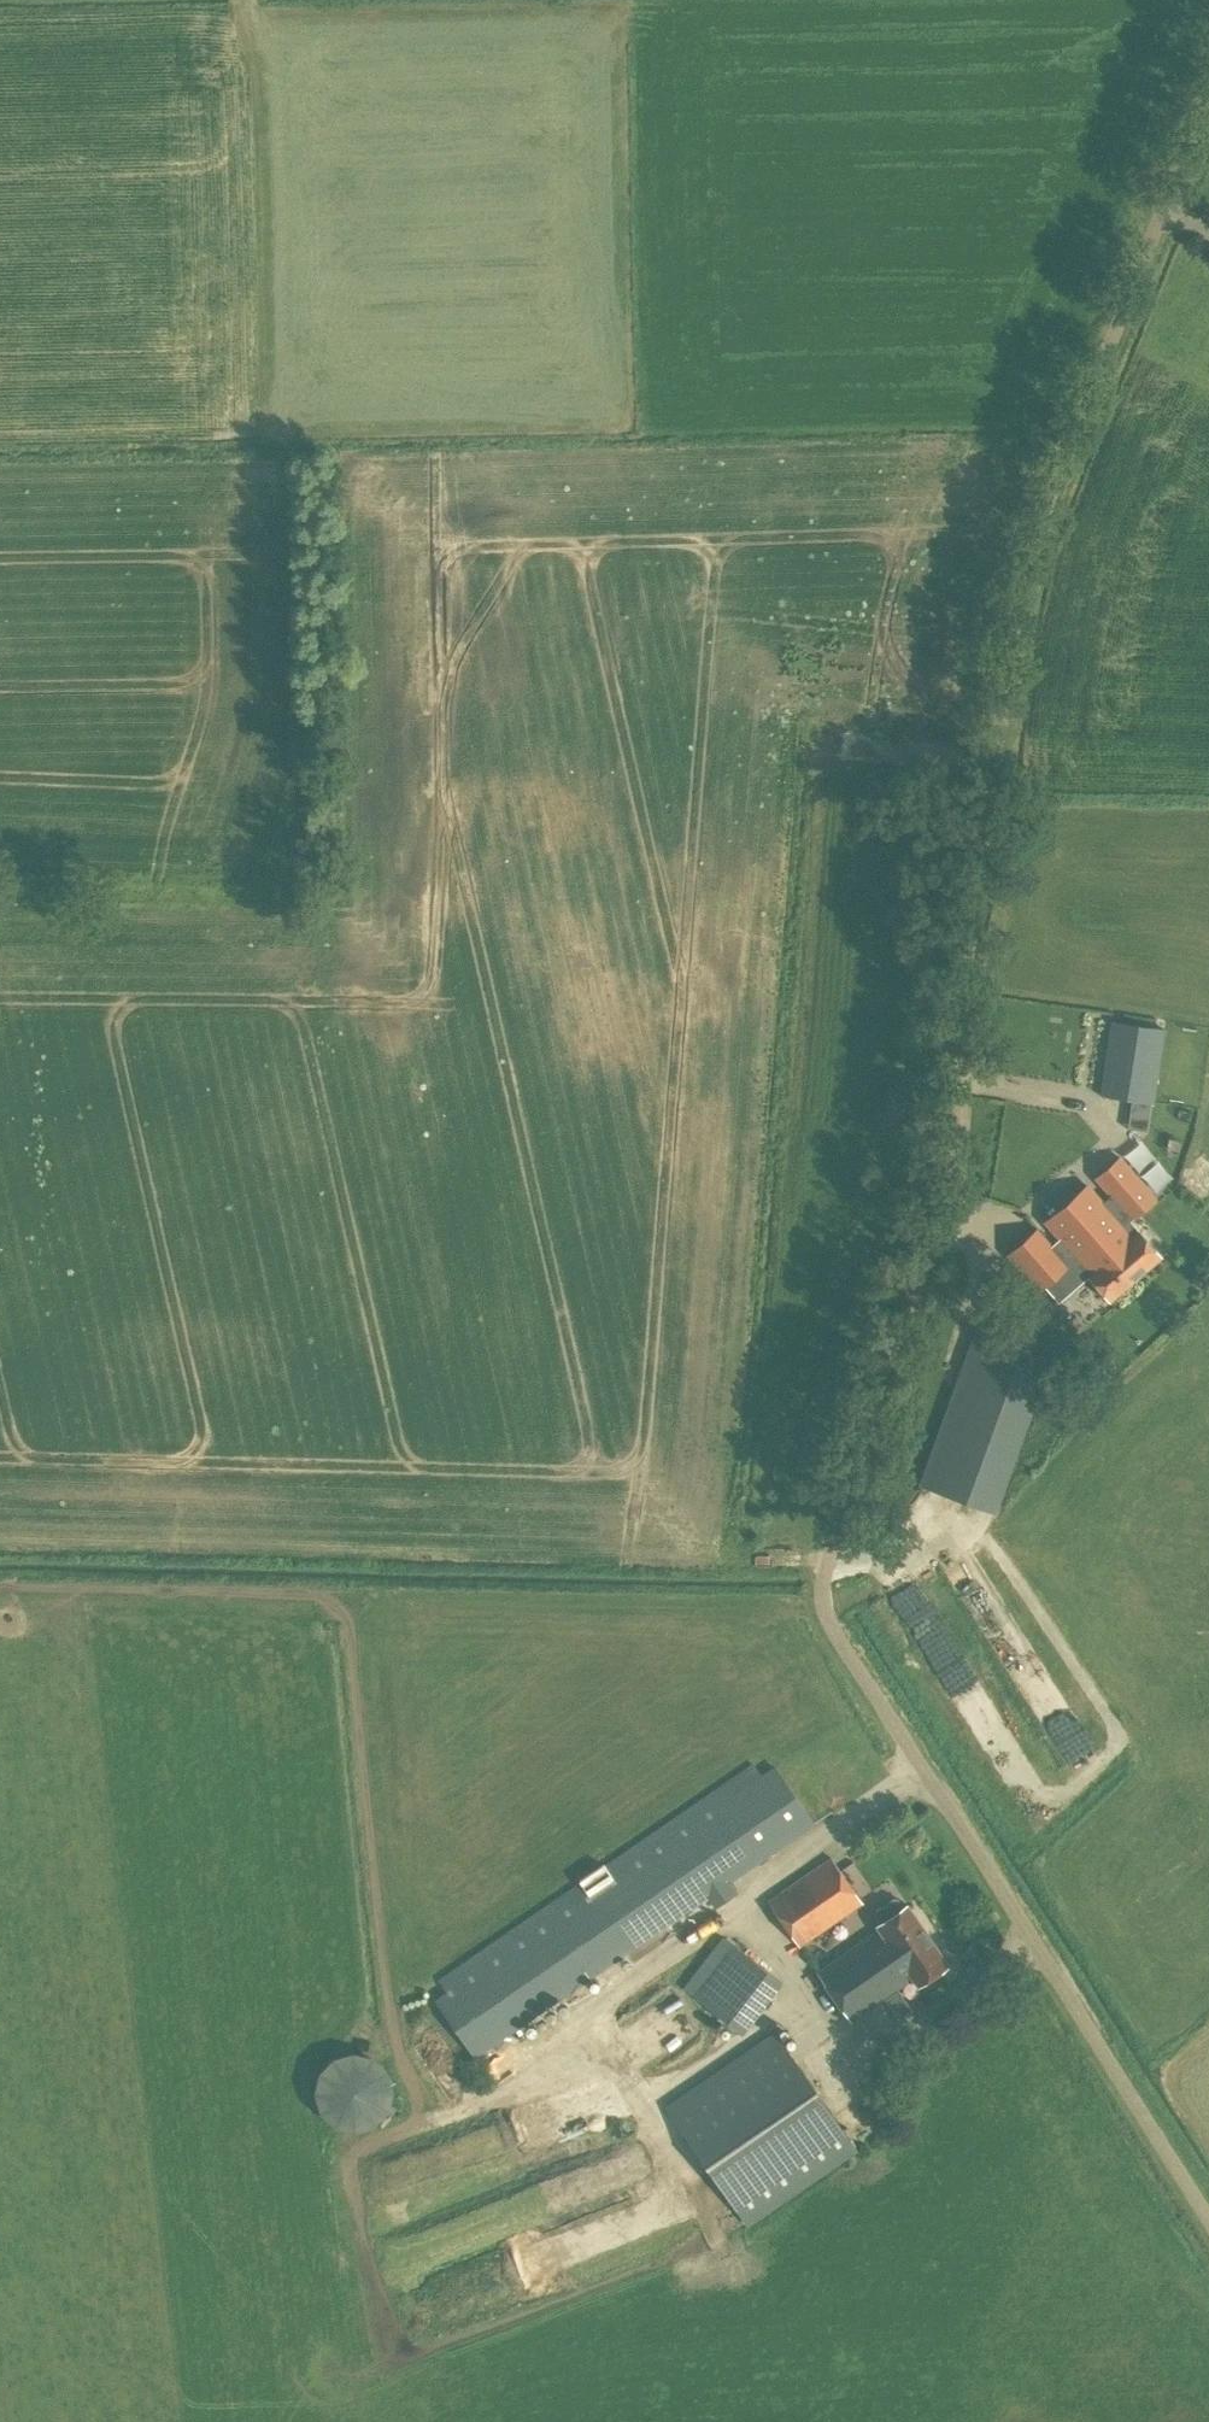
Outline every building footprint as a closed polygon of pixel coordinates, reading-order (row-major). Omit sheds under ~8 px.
[(1153,1102),(1165,1029),(1111,1020),(1100,1094),(1153,1102)] [(1119,1156),(1095,1176),(1111,1195),(1103,1202),(1088,1184),(1044,1221),(1059,1238),(1051,1245),(1037,1228),(1007,1254),(1039,1291),(1045,1286),(1050,1291),(1064,1278),(1074,1288),(1088,1276),(1110,1302),(1147,1270),(1162,1257),(1141,1232),(1131,1221),(1157,1198),(1119,1156)] [(996,1512),(1046,1374),(1001,1357),(1009,1333),(978,1323),(919,1485),(996,1512)] [(447,1991),(434,2000),(475,2058),(708,1897),(715,1907),(737,1892),(731,1882),(815,1823),(774,1764),(760,1774),(752,1762),(439,1979),(447,1991)] [(799,1946),(850,1910),(862,1902),(831,1856),(768,1900),(799,1946)] [(881,1921),(877,1924),(880,1928),(818,1971),(851,2019),(913,1977),(917,1984),(947,1963),(907,1904),(904,1905),(898,1898),(894,1897),(876,1910),(876,1914),(881,1921)] [(742,2033),(781,1981),(720,1933),(681,1984),(742,2033)] [(748,2226),(857,2150),(775,2030),(664,2105),(748,2226)]
